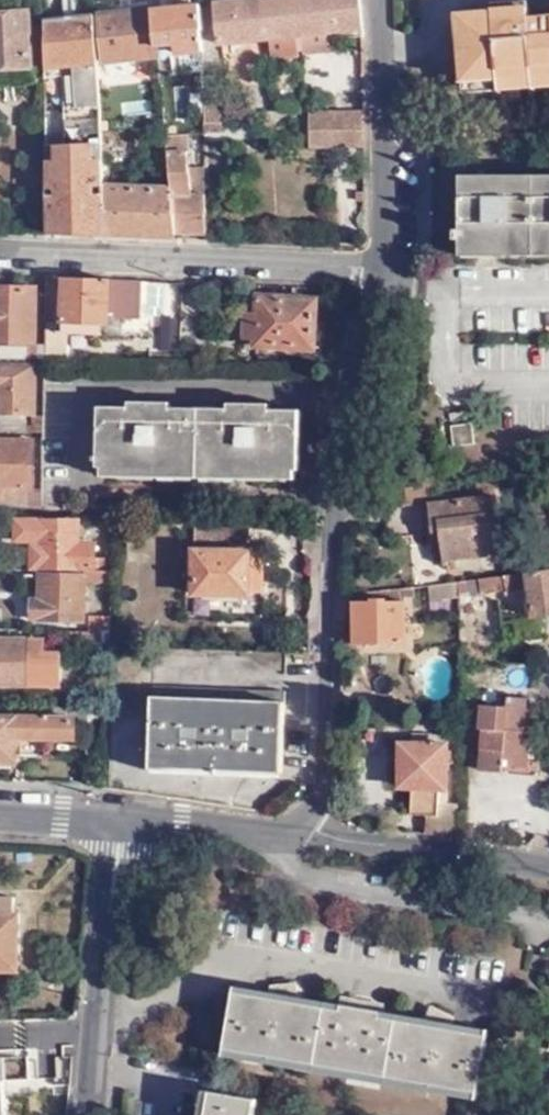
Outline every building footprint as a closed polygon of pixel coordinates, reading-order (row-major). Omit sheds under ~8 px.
[(189,0),(167,0),(167,6),(151,8),(156,55),(170,54),(171,76),(181,75),(179,52),(203,51),(201,2),(189,4),(189,0)] [(218,42),(266,38),(268,54),(318,49),(316,34),(329,33),(330,40),(357,38),(357,46),(362,46),(358,0),(214,0),(218,42)] [(405,5),(392,5),(392,17),(406,17),(405,5)] [(528,17),(527,6),(489,9),(489,11),(453,14),(459,82),(463,82),(464,93),(548,85),(548,15),(528,17)] [(156,55),(151,8),(98,14),(103,59),(156,55)] [(27,12),(0,14),(0,82),(4,81),(6,101),(15,101),(13,80),(32,79),(27,12)] [(98,111),(93,17),(43,22),(43,68),(73,66),(76,109),(98,111)] [(44,114),(63,113),(62,108),(61,108),(61,77),(43,77),(44,114)] [(168,84),(159,84),(163,121),(174,121),(171,87),(168,84)] [(223,104),(204,104),(204,120),(223,120),(223,104)] [(362,146),(362,108),(306,107),(307,146),(362,146)] [(45,232),(105,235),(102,185),(98,111),(76,109),(62,108),(63,113),(62,145),(44,145),(45,232)] [(175,238),(206,239),(206,194),(186,195),(184,134),(164,133),(170,189),(175,238)] [(462,175),(462,228),(459,228),(458,239),(462,240),(462,252),(463,257),(548,257),(548,175),(462,175)] [(105,235),(175,238),(170,189),(102,185),(105,235)] [(0,274),(0,283),(43,286),(44,276),(0,274)] [(122,279),(61,276),(59,319),(59,321),(99,323),(104,322),(104,317),(120,318),(122,279)] [(137,280),(122,279),(120,318),(136,318),(137,280)] [(32,356),(43,356),(43,342),(32,343),(33,287),(0,287),(0,356),(32,356)] [(316,299),(259,297),(258,317),(258,337),(257,345),(313,348),(316,299)] [(43,317),(43,342),(43,356),(43,364),(64,365),(65,335),(58,335),(59,321),(59,319),(43,317)] [(258,337),(258,317),(247,317),(246,337),(258,337)] [(99,323),(59,321),(58,335),(65,335),(99,336),(99,323)] [(32,356),(32,365),(42,366),(43,364),(43,356),(32,356)] [(31,414),(32,365),(0,365),(0,414),(31,414)] [(324,375),(338,378),(339,369),(325,368),(324,375)] [(291,409),(96,409),(95,467),(291,469),(291,409)] [(459,417),(458,409),(440,413),(443,421),(459,417)] [(25,424),(25,431),(42,431),(42,414),(31,414),(31,424),(25,424)] [(468,441),(463,423),(445,427),(450,446),(468,441)] [(42,504),(42,488),(30,488),(31,439),(0,439),(0,503),(42,504)] [(501,552),(494,495),(426,504),(436,563),(444,562),(444,558),(501,552)] [(104,564),(105,568),(109,568),(109,555),(91,555),(91,542),(84,542),(84,537),(77,537),(77,520),(14,519),(14,540),(33,540),(32,565),(100,566),(100,563),(104,564)] [(248,572),(249,529),(194,528),(192,595),(247,597),(247,594),(259,594),(260,572),(248,572)] [(105,568),(73,568),(73,574),(38,573),(38,597),(30,596),(30,618),(81,619),(82,579),(109,579),(109,568),(105,568)] [(456,581),(456,594),(456,605),(484,606),(485,593),(507,591),(507,597),(532,594),(534,616),(548,615),(548,570),(456,581)] [(432,596),(456,594),(456,581),(431,584),(432,596)] [(384,595),(383,591),(368,592),(368,596),(351,598),(356,641),(404,637),(399,593),(384,595)] [(107,631),(51,630),(51,641),(107,642),(107,631)] [(39,639),(0,639),(0,683),(39,683),(39,639)] [(283,769),(284,687),(153,684),(151,764),(204,765),(204,772),(230,773),(230,767),(283,769)] [(523,734),(525,701),(505,699),(504,709),(480,708),(478,732),(483,732),(481,775),(505,777),(506,769),(529,771),(531,735),(523,734)] [(105,706),(91,705),(91,714),(105,714),(105,706)] [(69,718),(0,717),(0,768),(8,768),(8,761),(11,761),(12,750),(16,750),(16,737),(69,738),(69,718)] [(423,836),(456,840),(456,789),(435,789),(434,781),(442,781),(442,719),(411,719),(411,728),(400,728),(399,733),(389,732),(389,747),(400,747),(399,791),(409,791),(409,816),(424,818),(423,836)] [(9,896),(0,896),(0,971),(17,970),(15,912),(10,913),(9,896)] [(270,998),(235,991),(222,1056),(475,1098),(487,1032),(451,1026),(455,1013),(444,1008),(431,1003),(423,1022),(380,1015),(381,1010),(374,1009),(374,1000),(362,998),(350,996),(348,1003),(342,1003),(340,1008),(297,1001),(296,979),(284,980),(273,980),(270,998)] [(257,1098),(210,1089),(205,1114),(254,1114),(257,1098)]
